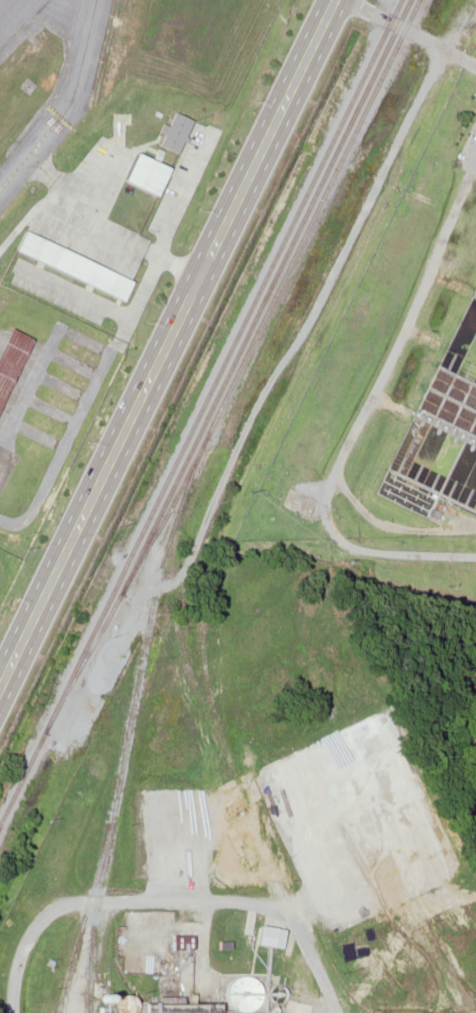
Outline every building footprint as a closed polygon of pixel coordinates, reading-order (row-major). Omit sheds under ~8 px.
[(41,454),(19,443),(112,255),(133,265),(41,454)] [(9,326),(0,344),(0,401),(32,338),(9,326)] [(169,950),(191,949),(190,932),(168,934),(169,950)] [(218,1000),(108,1000),(108,1012),(218,1012),(218,1000)]
